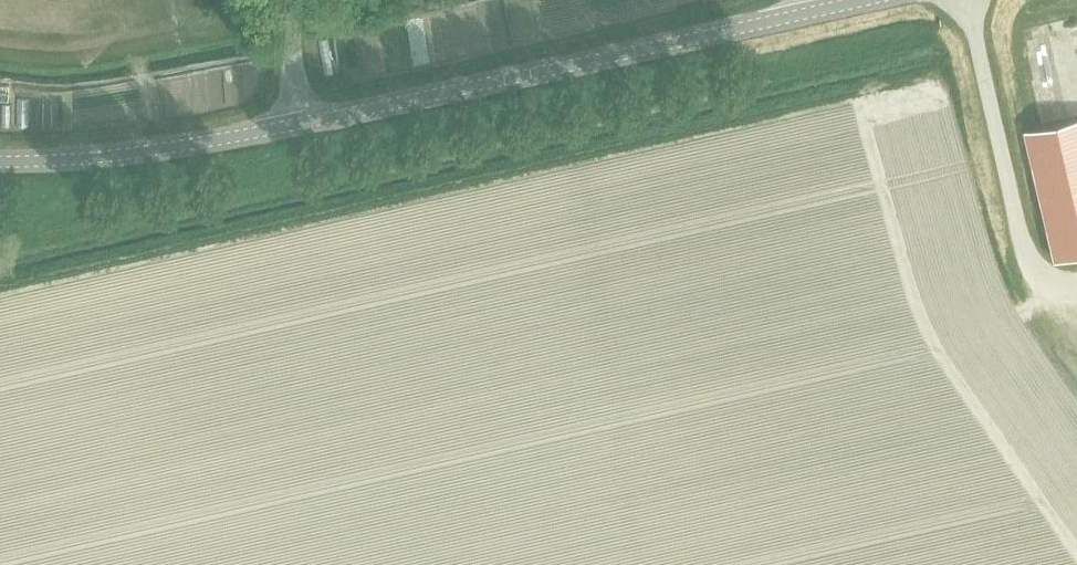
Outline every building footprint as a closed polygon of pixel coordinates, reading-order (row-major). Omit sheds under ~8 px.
[(8,101),(9,93),(0,92),(0,100),(8,101)] [(1076,253),(1076,116),(1025,129),(1055,258),(1076,253)]
